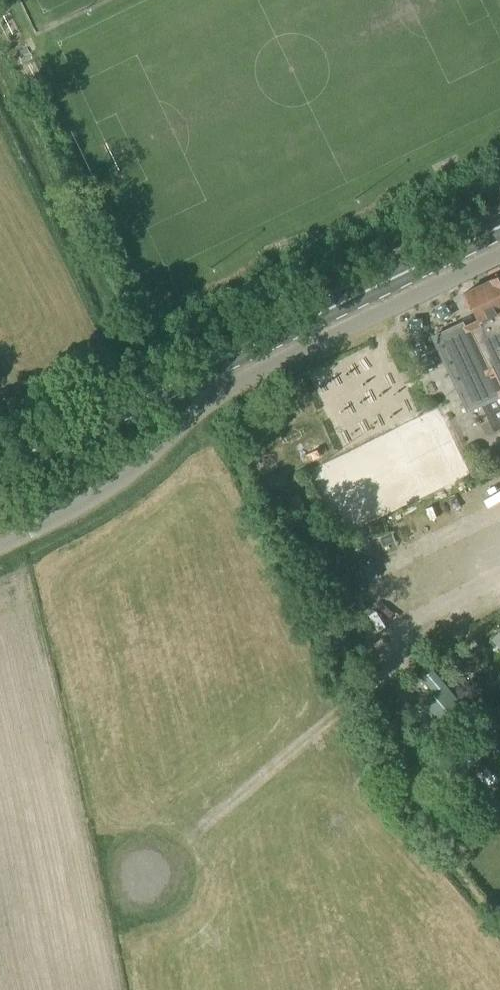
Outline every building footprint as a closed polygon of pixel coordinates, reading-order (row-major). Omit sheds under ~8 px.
[(490,280),(490,281),(464,293),(477,320),(463,327),(461,323),(431,337),(466,411),(480,404),(493,432),(499,428),(499,275),(490,280)] [(431,695),(417,707),(438,731),(463,710),(429,671),(419,680),(431,695)] [(495,682),(486,685),(488,692),(498,689),(495,682)] [(492,712),(499,721),(499,705),(492,712)] [(478,727),(454,748),(470,766),(494,745),(478,727)]
